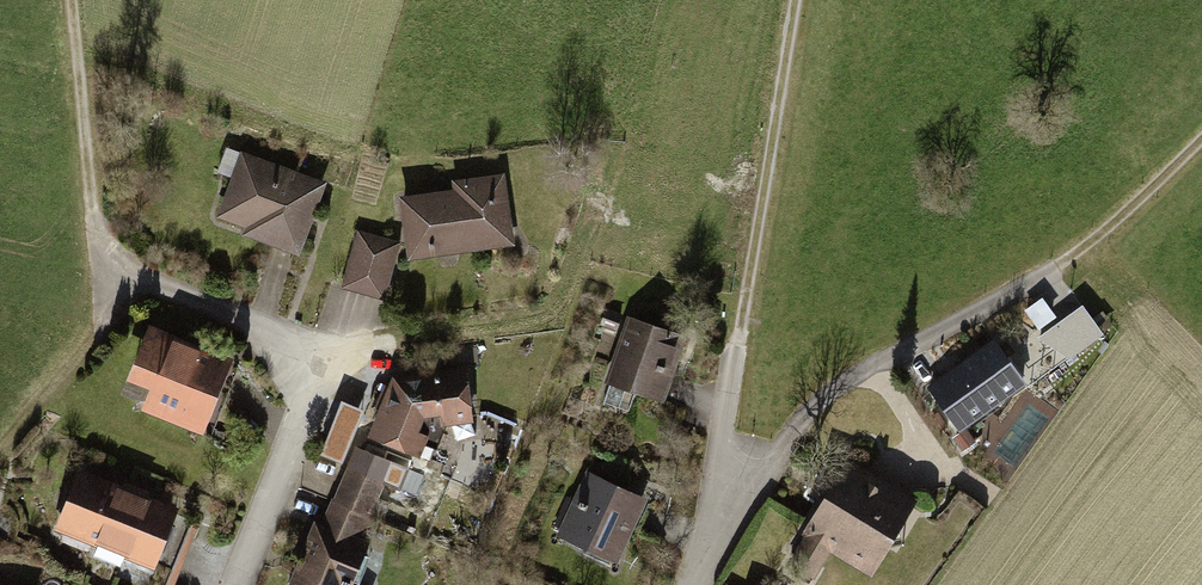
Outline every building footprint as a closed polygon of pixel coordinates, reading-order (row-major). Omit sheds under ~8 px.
[(327,172),(237,142),(213,213),(302,243),(327,172)] [(401,199),(408,257),(513,245),(504,172),(449,179),(450,193),(401,199)] [(357,230),(343,285),(386,296),(400,240),(357,230)] [(623,310),(608,305),(604,320),(618,325),(623,310)] [(604,380),(666,400),(689,330),(627,310),(604,380)] [(1095,338),(1077,311),(1041,336),(1060,363),(1095,338)] [(232,355),(151,324),(131,375),(152,383),(142,408),(203,431),(232,355)] [(930,385),(960,426),(1024,380),(994,339),(930,385)] [(473,417),(465,365),(403,370),(383,384),(367,436),(416,451),(427,429),(417,425),(422,412),(436,411),(438,421),(473,417)] [(342,402),(320,455),(342,464),(364,411),(342,402)] [(347,454),(323,516),(361,531),(367,516),(378,520),(389,493),(378,489),(386,469),(347,454)] [(835,547),(874,569),(915,497),(845,457),(787,556),(820,574),(835,547)] [(176,510),(179,501),(78,462),(55,520),(182,569),(202,520),(176,510)] [(557,535),(620,563),(649,500),(586,472),(557,535)] [(286,583),(290,584),(375,584),(376,584),(359,577),(371,546),(365,544),(369,534),(361,531),(323,516),(314,512),(286,583)] [(752,584),(772,584),(757,577),(752,584)]
